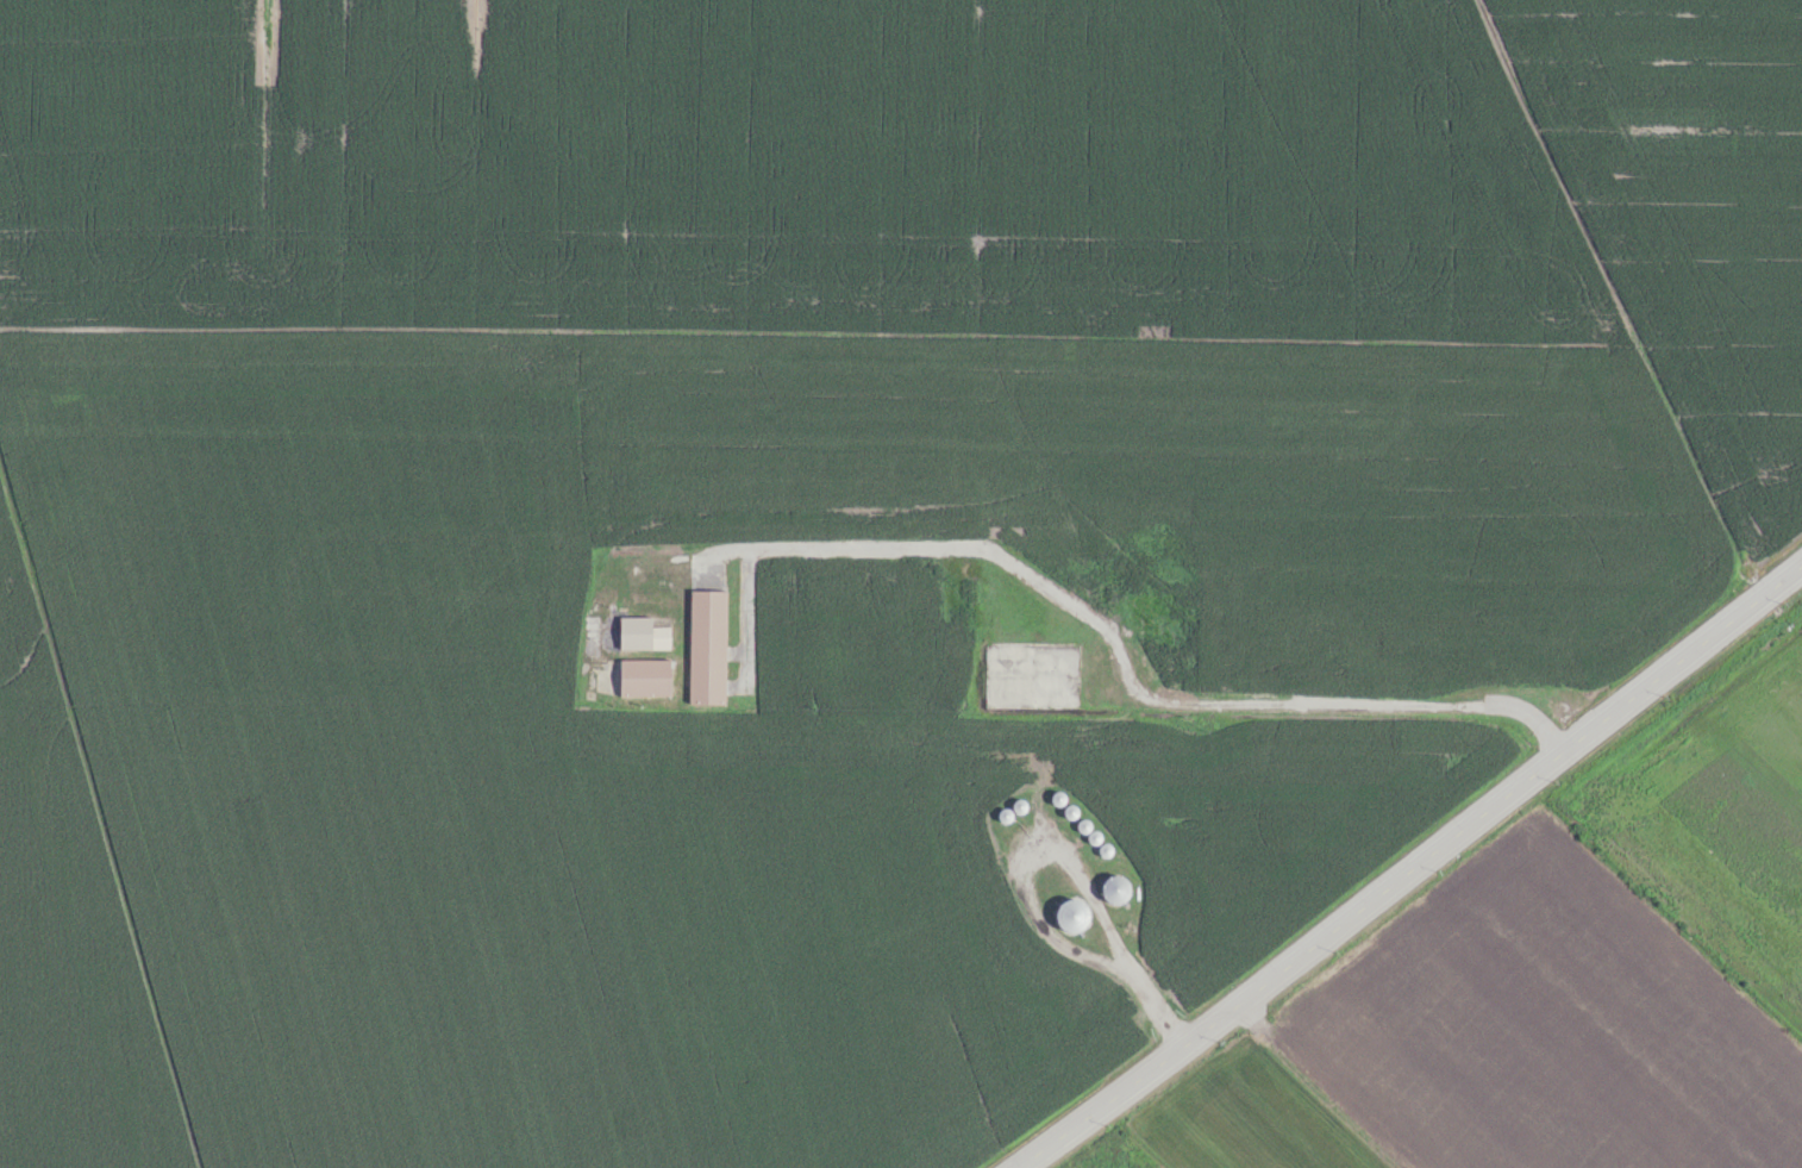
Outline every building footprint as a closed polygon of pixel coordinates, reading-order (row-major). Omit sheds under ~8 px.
[(689,595),(689,707),(725,707),(726,687),(726,652),(726,595),(707,595),(689,595)] [(617,620),(617,636),(617,654),(668,652),(668,630),(649,630),(647,619),(617,620)] [(617,662),(617,679),(617,698),(667,698),(667,662),(617,662)] [(1064,801),(1064,799),(1064,797),(1063,794),(1062,793),(1059,792),(1057,791),(1055,792),(1052,793),(1051,794),(1050,797),(1050,799),(1050,801),(1052,804),(1053,805),(1056,806),(1058,805),(1060,805),(1063,802),(1064,801)] [(1025,808),(1025,806),(1025,804),(1024,801),(1022,800),(1020,799),(1018,799),(1015,799),(1013,800),(1012,802),(1011,805),(1011,807),(1012,810),(1013,811),(1014,812),(1016,813),(1019,813),(1021,812),(1024,811),(1025,808)] [(1076,814),(1076,812),(1076,810),(1075,807),(1074,806),(1071,805),(1069,805),(1066,805),(1064,806),(1063,808),(1062,810),(1062,812),(1063,814),(1064,817),(1066,818),(1069,819),(1071,819),(1072,818),(1075,817),(1076,814)] [(1009,818),(1011,816),(1011,813),(1009,811),(1007,810),(1006,808),(1003,807),(1001,808),(999,810),(996,811),(996,813),(996,816),(996,818),(997,820),(1000,822),(1002,823),(1005,822),(1007,822),(1008,819),(1009,818)] [(1089,829),(1090,826),(1089,824),(1089,822),(1087,820),(1084,819),(1082,818),(1080,819),(1078,820),(1076,822),(1076,824),(1076,826),(1076,829),(1077,831),(1080,832),(1082,833),(1084,832),(1087,832),(1088,830),(1089,829)] [(1100,839),(1100,837),(1100,835),(1099,833),(1097,831),(1095,830),(1093,830),(1090,830),(1088,831),(1087,833),(1085,836),(1085,838),(1087,841),(1088,842),(1089,844),(1091,844),(1094,844),(1096,843),(1099,842),(1100,839)] [(1110,852),(1112,850),(1112,848),(1110,845),(1108,844),(1107,843),(1105,843),(1102,843),(1100,844),(1099,847),(1097,849),(1097,851),(1097,854),(1100,855),(1101,856),(1103,857),(1106,857),(1108,856),(1109,855),(1110,852)] [(1126,895),(1128,891),(1128,886),(1126,881),(1122,877),(1119,875),(1114,874),(1109,875),(1106,877),(1102,880),(1100,885),(1100,888),(1100,893),(1102,897),(1106,900),(1109,902),(1114,902),(1119,901),(1124,899),(1126,895)] [(1084,924),(1087,918),(1087,912),(1084,907),(1081,902),(1076,899),(1070,899),(1065,899),(1060,901),(1057,905),(1055,910),(1053,914),(1053,920),(1056,925),(1059,929),(1064,931),(1070,932),(1076,931),(1081,927),(1084,924)]
